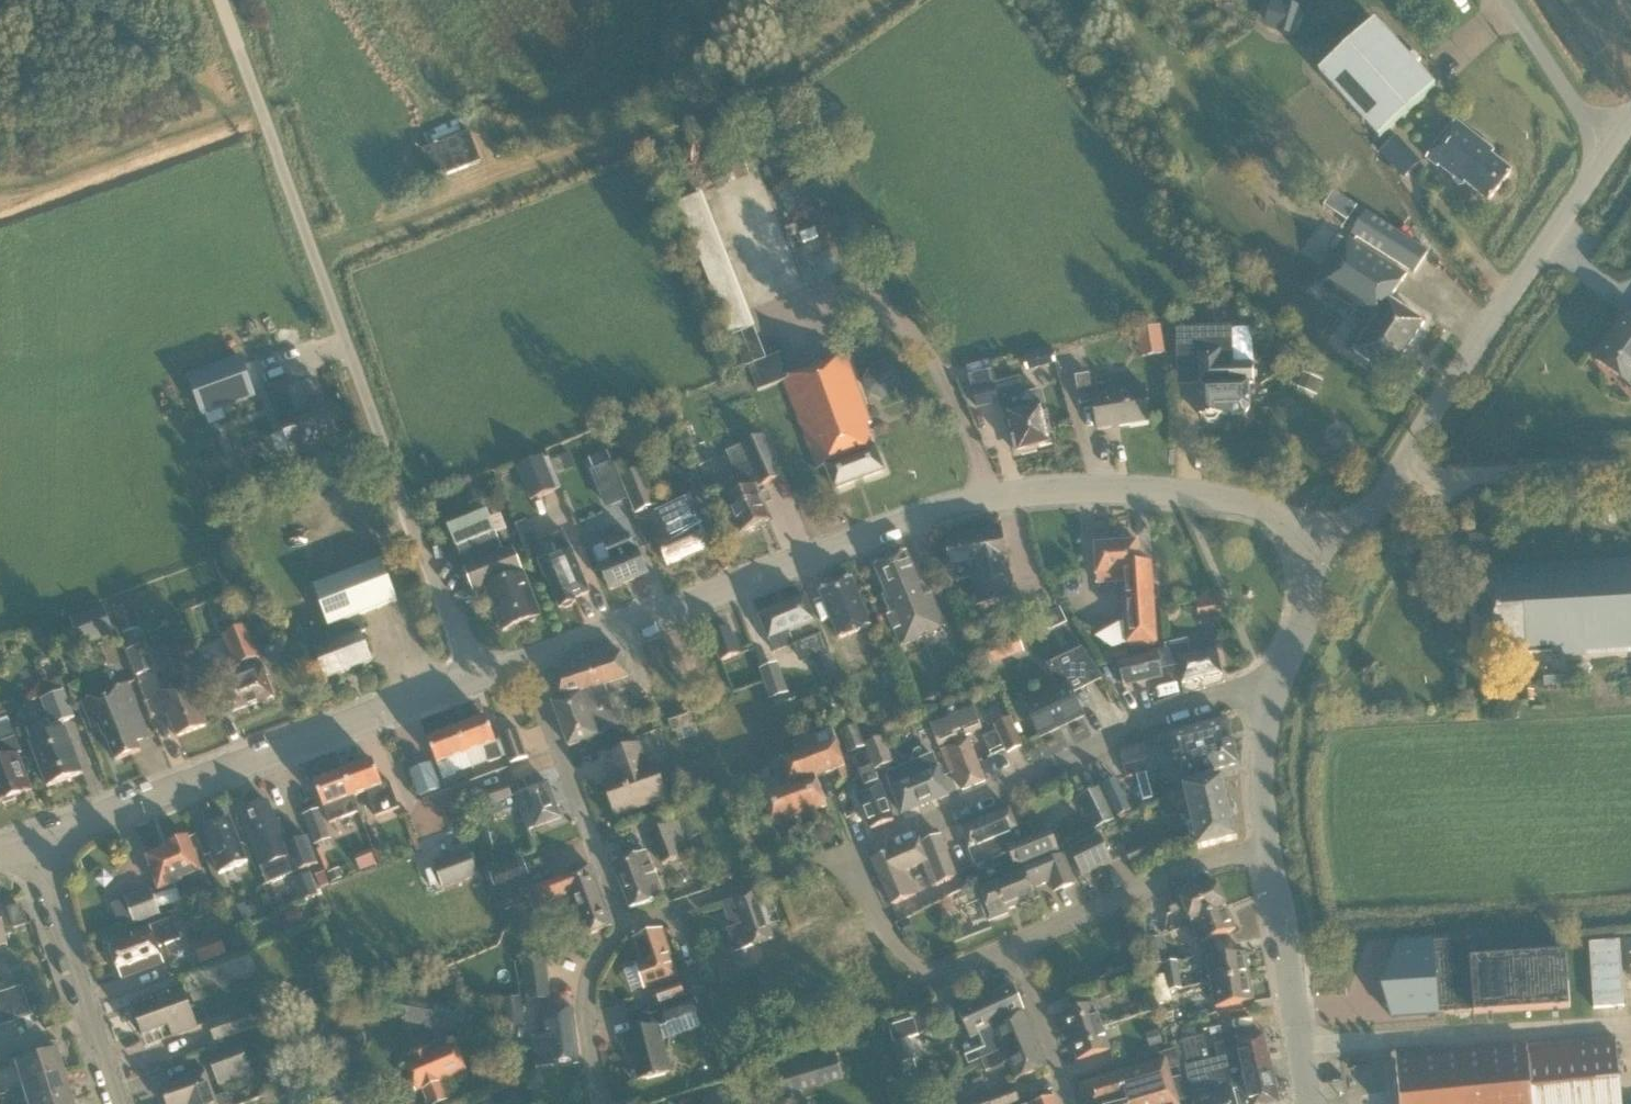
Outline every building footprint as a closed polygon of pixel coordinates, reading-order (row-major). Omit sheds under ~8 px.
[(1277,0),(1269,28),(1277,31),(1292,35),(1300,7),(1285,2),(1285,3),(1277,0)] [(1436,88),(1376,22),(1319,73),(1380,140),(1436,88)] [(1334,37),(1309,61),(1316,69),(1341,44),(1334,37)] [(1466,183),(1489,201),(1512,172),(1491,155),(1494,152),(1456,121),(1427,158),(1448,174),(1449,173),(1464,185),(1466,183)] [(482,162),(470,132),(423,150),(434,180),(482,162)] [(1404,179),(1411,173),(1422,162),(1398,136),(1380,152),(1404,179)] [(1348,223),(1358,207),(1334,191),(1324,206),(1348,223)] [(770,367),(754,328),(700,194),(679,203),(684,214),(745,367),(749,366),(759,391),(785,381),(818,470),(827,466),(836,490),(885,471),(876,447),(875,447),(867,425),(871,424),(846,355),(793,377),(786,360),(770,367)] [(679,203),(671,206),(676,217),(684,214),(679,203)] [(1414,273),(1428,252),(1367,211),(1353,232),(1414,273)] [(1407,274),(1349,237),(1314,289),(1346,309),(1348,306),(1373,323),(1372,325),(1365,321),(1360,330),(1366,334),(1354,352),(1391,375),(1425,323),(1390,300),(1407,274)] [(1628,313),(1595,360),(1630,385),(1630,315),(1628,313)] [(1166,354),(1161,326),(1137,330),(1141,358),(1166,354)] [(248,352),(260,351),(256,328),(245,329),(248,352)] [(1052,346),(1022,355),(1027,372),(1057,364),(1052,346)] [(1254,364),(1221,365),(1220,351),(1200,352),(1201,385),(1200,385),(1201,416),(1202,416),(1202,418),(1203,418),(1208,423),(1216,423),(1221,417),(1222,417),(1222,416),(1246,415),(1251,408),(1250,383),(1255,383),(1254,364)] [(242,356),(188,375),(202,418),(206,416),(223,410),(257,397),(242,356)] [(996,384),(992,370),(970,376),(978,407),(1000,401),(1003,411),(1008,410),(1010,415),(1008,416),(1014,440),(1010,440),(1013,449),(1016,448),(1017,453),(1054,444),(1040,391),(1025,394),(1021,377),(996,384)] [(1298,388),(1311,394),(1317,378),(1304,373),(1298,388)] [(1093,395),(1090,374),(1076,376),(1081,404),(1094,402),(1098,430),(1151,421),(1146,386),(1093,395)] [(281,419),(293,451),(334,436),(322,404),(310,409),(299,379),(272,389),(283,419),(281,419)] [(727,499),(742,533),(771,521),(756,487),(782,476),(764,436),(744,445),(752,465),(736,471),(745,491),(727,499)] [(543,458),(518,468),(532,500),(556,490),(543,458)] [(613,462),(591,471),(607,509),(629,500),(613,462)] [(659,506),(643,468),(622,476),(637,514),(659,506)] [(659,542),(669,565),(708,548),(702,533),(714,528),(714,527),(700,495),(687,501),(687,502),(660,514),(670,537),(659,542)] [(496,532),(489,512),(449,528),(457,549),(458,548),(465,567),(475,594),(487,589),(504,631),(525,623),(525,622),(541,616),(524,573),(514,548),(505,551),(497,532),(496,532)] [(1012,586),(1001,523),(972,528),(973,533),(946,538),(954,582),(973,578),(977,604),(1014,598),(1011,586),(1012,586)] [(714,528),(702,533),(708,548),(725,540),(718,524),(714,527),(714,528)] [(638,549),(636,550),(629,534),(605,544),(612,560),(600,565),(611,590),(648,574),(638,549)] [(566,536),(554,541),(560,554),(539,563),(547,581),(549,580),(561,608),(576,601),(575,598),(590,592),(572,549),(571,549),(566,536)] [(1139,563),(1138,541),(1096,544),(1098,583),(1126,581),(1127,599),(1124,599),(1127,644),(1158,642),(1152,563),(1139,563)] [(537,542),(525,547),(529,558),(541,553),(537,542)] [(921,584),(907,552),(875,566),(888,595),(885,597),(892,613),(889,615),(902,645),(946,626),(932,593),(921,584)] [(316,649),(328,679),(372,661),(362,634),(367,632),(361,615),(398,601),(382,559),(314,585),(329,626),(326,627),(332,643),(316,649)] [(1482,567),(1487,650),(1523,648),(1523,655),(1552,653),(1552,657),(1630,652),(1630,559),(1482,567)] [(872,625),(852,578),(820,591),(840,638),(872,625)] [(1223,612),(1222,594),(1202,595),(1203,613),(1223,612)] [(821,636),(806,597),(760,615),(774,651),(794,643),(795,646),(821,636)] [(71,617),(82,647),(116,634),(105,604),(71,617)] [(123,634),(139,628),(131,605),(115,610),(123,634)] [(1050,632),(1068,624),(1061,608),(1043,616),(1050,632)] [(997,635),(991,620),(980,624),(986,639),(997,635)] [(264,664),(249,669),(247,663),(261,657),(249,626),(225,636),(234,661),(233,662),(237,674),(221,680),(234,715),(275,699),(267,678),(269,677),(264,664)] [(730,627),(711,634),(722,661),(741,654),(730,627)] [(1190,645),(1188,639),(1165,644),(1166,650),(1119,660),(1125,686),(1163,677),(1161,669),(1179,665),(1183,683),(1222,674),(1215,642),(1214,639),(1190,645)] [(155,670),(146,644),(128,650),(137,676),(155,670)] [(994,644),(985,647),(991,665),(1001,661),(994,644)] [(191,678),(177,645),(157,654),(170,686),(156,692),(165,714),(169,716),(177,737),(207,725),(199,704),(201,703),(191,678)] [(1084,648),(1072,654),(1049,665),(1059,687),(1024,703),(1041,737),(1084,717),(1073,693),(1103,679),(1099,672),(1084,648)] [(553,703),(570,746),(598,736),(597,736),(618,729),(603,687),(631,677),(622,652),(590,663),(589,660),(576,664),(573,668),(555,674),(552,680),(560,701),(553,703)] [(790,692),(779,662),(761,669),(771,699),(790,692)] [(882,672),(885,683),(898,678),(894,667),(882,672)] [(822,677),(825,685),(841,678),(838,670),(822,677)] [(54,692),(66,688),(62,679),(50,683),(54,692)] [(107,736),(116,760),(142,750),(138,742),(150,738),(129,682),(83,700),(92,724),(99,722),(105,737),(107,736)] [(77,718),(66,690),(42,699),(50,720),(53,727),(64,723),(77,718)] [(956,771),(963,790),(986,781),(967,735),(982,729),(972,704),(930,721),(951,773),(956,771)] [(673,731),(676,730),(680,741),(700,734),(696,723),(697,723),(694,712),(670,721),(673,731)] [(0,720),(0,726),(10,722),(8,717),(0,720)] [(502,758),(496,742),(497,742),(488,718),(458,729),(468,753),(484,747),(490,762),(502,758)] [(995,726),(1008,754),(1025,746),(1012,718),(995,726)] [(1177,779),(1238,763),(1227,719),(1166,735),(1177,779)] [(50,720),(26,728),(32,741),(66,728),(64,723),(53,727),(50,720)] [(4,804),(16,799),(15,796),(31,790),(16,754),(22,752),(10,722),(0,726),(0,802),(3,801),(4,804)] [(842,732),(850,753),(866,747),(858,726),(842,732)] [(83,773),(66,728),(32,741),(31,742),(48,787),(83,773)] [(451,760),(468,753),(458,729),(429,741),(438,765),(439,764),(444,780),(457,775),(451,760)] [(529,756),(519,730),(500,737),(510,764),(529,756)] [(758,784),(775,827),(827,806),(816,778),(839,769),(846,766),(833,730),(794,744),(798,755),(782,761),(787,774),(758,784)] [(895,763),(884,737),(866,744),(877,770),(895,763)] [(1125,746),(1128,766),(1167,760),(1164,740),(1125,746)] [(649,767),(641,745),(608,757),(616,778),(605,782),(617,815),(667,798),(655,764),(649,767)] [(926,759),(922,748),(915,751),(913,758),(915,763),(906,767),(907,771),(888,779),(903,814),(950,795),(940,771),(938,766),(937,766),(933,756),(926,759)] [(345,773),(354,797),(367,792),(377,817),(400,808),(390,782),(383,784),(374,761),(345,773)] [(432,764),(412,772),(422,798),(442,790),(432,764)] [(846,766),(839,769),(843,781),(853,777),(848,766),(846,766)] [(857,792),(872,829),(894,821),(874,768),(860,773),(866,789),(857,792)] [(345,773),(315,784),(325,808),(331,823),(360,812),(355,796),(354,797),(345,773)] [(1238,839),(1224,778),(1185,788),(1200,849),(1238,839)] [(1115,780),(1101,787),(1116,819),(1130,813),(1115,780)] [(483,793),(487,806),(513,797),(509,783),(483,793)] [(515,795),(528,831),(562,818),(549,783),(515,795)] [(1079,798),(1095,830),(1115,820),(1099,788),(1079,798)] [(280,820),(277,821),(269,802),(245,812),(255,836),(250,839),(269,884),(319,863),(308,837),(290,845),(280,820)] [(1018,830),(1009,808),(962,827),(971,849),(977,865),(1011,851),(1017,866),(1058,850),(1050,830),(1033,837),(1028,826),(1018,830)] [(332,839),(321,809),(304,815),(315,845),(332,839)] [(645,820),(650,832),(668,825),(663,813),(645,820)] [(248,863),(230,818),(206,828),(215,852),(211,853),(219,874),(248,863)] [(691,853),(678,821),(668,825),(650,832),(663,865),(691,853)] [(188,837),(186,838),(180,836),(173,839),(171,845),(168,846),(169,848),(148,857),(152,867),(151,868),(160,890),(177,883),(185,903),(201,896),(201,895),(192,875),(202,871),(188,837)] [(924,865),(933,887),(957,877),(941,836),(922,843),(921,839),(872,859),(893,905),(916,895),(907,872),(924,865)] [(1099,839),(1069,851),(1080,879),(1110,867),(1099,839)] [(1126,854),(1133,869),(1167,854),(1160,839),(1126,854)] [(537,872),(572,859),(565,841),(530,855),(537,872)] [(434,862),(444,888),(480,875),(471,849),(434,862)] [(665,896),(646,850),(613,862),(631,908),(665,896)] [(1075,884),(1064,855),(980,888),(985,899),(981,900),(989,921),(1009,913),(1008,910),(1036,899),(1032,889),(1051,881),(1055,891),(1075,884)] [(524,858),(497,868),(503,884),(530,874),(524,858)] [(613,926),(590,865),(565,874),(565,875),(532,888),(539,905),(571,893),(576,907),(568,910),(579,939),(613,926)] [(202,871),(192,875),(201,895),(214,890),(206,869),(202,871)] [(329,873),(332,882),(343,878),(340,869),(329,873)] [(325,872),(317,876),(322,888),(331,885),(325,872)] [(961,876),(965,886),(975,882),(971,873),(961,876)] [(1192,922),(1227,907),(1217,884),(1169,905),(1172,913),(1185,907),(1192,922)] [(126,898),(136,924),(162,914),(152,888),(126,898)] [(774,938),(758,891),(724,902),(733,927),(728,929),(735,952),(774,938)] [(253,919),(247,903),(228,911),(234,926),(253,919)] [(7,909),(13,928),(25,925),(20,906),(7,909)] [(1189,952),(1202,946),(1201,944),(1236,929),(1227,907),(1192,922),(1197,935),(1184,941),(1189,952)] [(305,922),(300,908),(283,914),(288,927),(305,922)] [(111,947),(122,978),(164,962),(159,947),(181,939),(174,918),(132,934),(134,939),(111,947)] [(909,920),(901,924),(906,937),(915,933),(909,920)] [(679,977),(663,930),(635,939),(643,964),(638,965),(645,988),(679,977)] [(197,951),(202,964),(228,954),(220,934),(209,938),(212,945),(197,951)] [(1148,939),(1153,965),(1166,963),(1161,937),(1148,939)] [(1526,955),(1525,937),(1457,942),(1458,949),(1435,951),(1439,1013),(1474,1011),(1474,1013),(1570,1007),(1566,952),(1526,955)] [(1594,1008),(1624,1006),(1619,941),(1590,943),(1594,1008)] [(1212,983),(1250,977),(1246,953),(1208,959),(1212,983)] [(737,977),(732,960),(717,965),(722,981),(737,977)] [(547,961),(522,964),(527,1002),(552,999),(547,961)] [(1170,990),(1182,988),(1178,962),(1164,964),(1166,975),(1169,990),(1170,990)] [(705,988),(697,963),(681,968),(689,993),(705,988)] [(1166,975),(1151,978),(1156,1005),(1173,1002),(1170,990),(1169,990),(1166,975)] [(1216,1007),(1254,1001),(1250,977),(1212,983),(1216,1007)] [(329,990),(328,980),(312,981),(312,991),(329,990)] [(656,990),(662,1006),(686,997),(681,981),(656,990)] [(169,1026),(173,1037),(199,1027),(183,985),(132,1004),(144,1036),(169,1026)] [(1001,1024),(1025,1012),(1014,985),(958,1011),(971,1038),(979,1034),(985,1048),(966,1057),(970,1066),(981,1060),(1003,1051),(995,1032),(999,1031),(1000,1033),(1004,1031),(1001,1024)] [(1098,992),(1101,1001),(1111,998),(1108,988),(1098,992)] [(17,1021),(10,999),(7,990),(0,993),(0,1013),(4,1025),(17,1021)] [(458,1004),(412,995),(407,1023),(453,1031),(458,1004)] [(697,1014),(691,996),(661,1006),(667,1024),(697,1014)] [(15,997),(10,999),(17,1021),(22,1019),(15,997)] [(521,997),(503,1000),(506,1015),(507,1021),(525,1019),(524,1013),(521,997)] [(1071,1038),(1103,1027),(1095,1004),(1063,1014),(1071,1038)] [(209,1023),(216,1042),(257,1027),(250,1008),(209,1023)] [(580,1064),(573,1009),(539,1013),(543,1048),(535,1049),(537,1068),(580,1064)] [(1003,1051),(981,1060),(986,1072),(1009,1062),(1016,1080),(1048,1066),(1025,1012),(1001,1024),(1004,1031),(1000,1033),(999,1031),(995,1032),(1003,1051)] [(895,1043),(910,1038),(920,1035),(915,1019),(890,1026),(895,1043)] [(671,1071),(660,1026),(627,1034),(639,1080),(671,1071)] [(1079,1061),(1111,1050),(1103,1027),(1071,1038),(1079,1061)] [(1151,1047),(1164,1044),(1160,1031),(1147,1034),(1151,1047)] [(1233,1103),(1237,1103),(1234,1090),(1239,1089),(1242,1103),(1278,1103),(1280,1100),(1265,1035),(1216,1046),(1219,1059),(1206,1062),(1203,1052),(1208,1051),(1205,1036),(1183,1041),(1189,1066),(1187,1066),(1194,1098),(1230,1089),(1233,1103)] [(1616,1037),(1528,1046),(1527,1044),(1397,1057),(1397,1056),(1393,1056),(1397,1103),(1623,1103),(1616,1037)] [(910,1038),(895,1043),(901,1064),(915,1060),(916,1059),(910,1038)] [(237,1048),(235,1042),(208,1053),(220,1084),(252,1072),(242,1046),(237,1048)] [(450,1101),(443,1083),(444,1083),(443,1081),(468,1072),(458,1045),(433,1055),(431,1049),(413,1056),(415,1061),(408,1063),(418,1090),(424,1088),(430,1103),(442,1103),(450,1101)] [(1177,1049),(1160,1054),(1162,1061),(1166,1060),(1169,1071),(1181,1068),(1177,1049)] [(22,1088),(63,1075),(56,1050),(14,1063),(22,1088)] [(844,1081),(839,1050),(772,1061),(777,1092),(844,1081)] [(915,1060),(901,1064),(904,1072),(917,1068),(915,1060)] [(1166,1060),(1162,1061),(1082,1085),(1088,1103),(1179,1103),(1169,1071),(1166,1060)] [(205,1068),(185,1075),(186,1080),(162,1089),(168,1103),(232,1103),(228,1093),(216,1098),(205,1068)] [(71,1099),(63,1075),(22,1088),(27,1103),(54,1103),(71,1099)] [(291,1103),(304,1103),(295,1083),(276,1091),(281,1102),(289,1099),(291,1103)] [(992,1103),(1013,1103),(1021,1101),(1015,1087),(989,1097),(992,1103)] [(1230,1089),(1194,1098),(1195,1103),(1233,1103),(1230,1089)] [(501,1103),(520,1103),(515,1090),(498,1096),(501,1103)] [(989,1097),(988,1095),(964,1103),(992,1103),(989,1097)] [(1055,1096),(1031,1103),(1058,1103),(1055,1096)]
